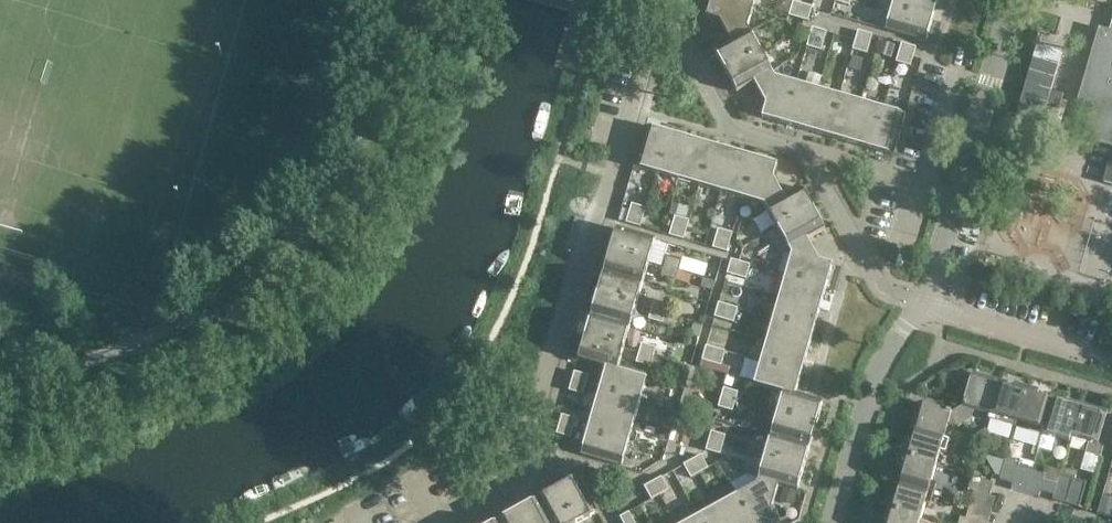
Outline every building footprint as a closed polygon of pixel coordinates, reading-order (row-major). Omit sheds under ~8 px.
[(730,0),(711,0),(706,17),(720,21),(731,42),(750,32),(748,28),(754,7),(730,0)] [(775,11),(788,15),(792,2),(786,0),(779,0),(775,11)] [(891,9),(933,21),(938,0),(893,0),(891,9)] [(789,16),(798,19),(803,4),(793,2),(789,16)] [(812,7),(803,4),(798,19),(808,22),(812,7)] [(933,21),(891,9),(884,30),(926,42),(933,21)] [(1110,31),(1099,28),(1078,102),(1093,107),(1084,140),(1111,148),(1111,26),(1110,31)] [(827,32),(812,28),(810,38),(824,42),(827,32)] [(858,31),(855,40),(870,45),(873,35),(858,31)] [(762,53),(750,32),(731,42),(714,52),(725,72),(762,53)] [(824,42),(810,38),(807,47),(821,51),(824,42)] [(870,45),(855,40),(853,50),(867,54),(870,45)] [(880,42),(877,54),(891,58),(894,47),(880,42)] [(916,48),(902,43),(899,53),(913,57),(916,48)] [(1034,49),(1009,138),(1035,145),(1046,107),(1058,110),(1062,98),(1049,94),(1060,56),(1034,49)] [(773,74),(762,53),(725,72),(737,93),(754,84),(773,74)] [(913,57),(899,53),(896,63),(911,67),(913,57)] [(775,77),(773,74),(754,84),(766,105),(762,118),(784,125),(796,83),(775,77)] [(818,89),(796,83),(784,125),(806,131),(818,89)] [(840,96),(818,89),(806,131),(828,137),(840,96)] [(862,102),(840,96),(828,137),(850,144),(862,102)] [(884,108),(862,102),(850,144),(872,150),(884,108)] [(906,114),(884,108),(872,150),(894,157),(906,114)] [(667,132),(646,126),(633,167),(655,174),(667,132)] [(689,138),(667,132),(655,174),(677,180),(689,138)] [(711,145),(689,138),(677,180),(699,186),(711,145)] [(733,151),(711,145),(699,186),(721,193),(733,151)] [(755,158),(733,151),(721,193),(743,199),(755,158)] [(777,164),(755,158),(743,199),(764,205),(766,209),(785,199),(773,177),(777,164)] [(803,189),(785,199),(766,209),(778,230),(814,210),(803,189)] [(631,204),(629,214),(643,218),(646,208),(631,204)] [(825,230),(814,210),(778,230),(789,250),(808,240),(825,230)] [(643,218),(629,214),(626,223),(640,228),(643,218)] [(674,216),(672,226),(686,230),(689,221),(674,216)] [(686,230),(672,226),(669,236),(683,240),(686,230)] [(656,240),(616,229),(609,251),(649,262),(656,240)] [(718,230),(715,239),(730,243),(732,234),(718,230)] [(730,243),(715,239),(712,248),(727,253),(730,243)] [(820,261),(808,240),(789,250),(792,254),(786,274),(827,287),(833,265),(820,261)] [(649,262),(609,251),(603,273),(643,284),(649,262)] [(667,257),(664,267),(678,271),(681,262),(667,257)] [(740,262),(731,260),(726,274),(736,277),(740,262)] [(750,265),(740,262),(736,277),(746,280),(750,265)] [(678,271),(664,267),(661,277),(675,281),(678,271)] [(643,284),(603,273),(597,294),(636,306),(643,284)] [(827,287),(786,274),(779,296),(820,309),(827,287)] [(636,306),(597,294),(590,316),(630,328),(636,306)] [(820,309),(779,296),(773,318),(814,331),(820,309)] [(654,301),(651,311),(666,315),(669,305),(654,301)] [(728,306),(718,304),(714,318),(724,320),(728,306)] [(738,309),(728,306),(724,320),(733,323),(738,309)] [(666,315),(651,311),(649,320),(663,324),(666,315)] [(630,328),(590,316),(584,338),(624,350),(630,328)] [(814,331),(773,318),(766,340),(808,353),(814,331)] [(624,350),(584,338),(578,360),(605,368),(605,367),(617,371),(624,350)] [(808,353),(766,340),(760,363),(801,375),(808,353)] [(641,344),(639,353),(653,358),(656,348),(641,344)] [(716,349),(706,346),(702,361),(711,363),(716,349)] [(725,352),(716,349),(711,363),(721,366),(725,352)] [(653,358),(639,353),(636,363),(650,367),(653,358)] [(801,375),(760,363),(753,385),(783,393),(783,392),(795,396),(801,375)] [(605,367),(605,368),(599,389),(640,401),(647,379),(617,371),(605,367)] [(588,376),(574,372),(571,382),(585,386),(588,376)] [(963,406),(957,410),(965,423),(970,420),(973,409),(989,414),(997,387),(999,387),(1000,382),(972,374),(963,406)] [(585,386),(571,382),(569,391),(583,395),(585,386)] [(1012,391),(999,387),(997,387),(989,414),(987,419),(1015,427),(1026,389),(1014,386),(1012,391)] [(640,401),(599,389),(592,411),(634,423),(640,401)] [(738,393),(723,389),(721,398),(735,402),(738,393)] [(1038,393),(1026,389),(1015,427),(1042,434),(1052,402),(1037,398),(1038,393)] [(783,392),(783,393),(777,413),(816,425),(823,403),(795,396),(783,392)] [(735,402),(721,398),(718,408),(732,412),(735,402)] [(1066,406),(1052,402),(1042,434),(1069,443),(1071,437),(1080,405),(1068,401),(1066,406)] [(910,431),(915,432),(943,440),(943,439),(948,424),(958,427),(965,423),(957,410),(951,413),(918,404),(910,431)] [(1107,412),(1080,405),(1071,437),(1089,443),(1085,453),(1100,458),(1104,447),(1097,445),(1107,412)] [(634,423),(592,411),(586,433),(628,445),(634,423)] [(816,425),(777,413),(771,435),(810,447),(816,425)] [(576,419),(562,415),(559,424),(573,429),(576,419)] [(573,429),(559,424),(556,434),(570,438),(573,429)] [(725,436),(711,432),(708,441),(723,445),(725,436)] [(915,432),(911,446),(906,445),(903,457),(935,467),(940,451),(945,452),(948,441),(943,439),(943,440),(915,432)] [(628,445),(586,433),(579,455),(621,467),(628,445)] [(810,447),(771,435),(764,457),(804,469),(810,447)] [(723,445),(708,441),(705,451),(720,455),(723,445)] [(708,468),(701,455),(692,460),(700,473),(708,468)] [(804,469),(764,457),(758,479),(778,485),(797,491),(804,469)] [(935,467),(903,457),(899,468),(896,467),(892,483),(933,495),(936,484),(931,483),(935,467)] [(1006,458),(1003,469),(1017,473),(1017,470),(1020,462),(1006,458)] [(700,473),(692,460),(684,465),(691,478),(700,473)] [(1017,473),(1003,469),(1000,480),(1013,484),(1017,473)] [(1031,474),(1017,470),(1017,473),(1013,484),(1014,484),(1012,492),(1024,495),(1031,474)] [(1044,477),(1031,474),(1024,495),(1037,499),(1040,492),(1043,481),(1044,477)] [(669,490),(662,477),(653,482),(660,495),(669,490)] [(968,491),(973,492),(979,494),(983,480),(972,477),(968,491)] [(577,478),(558,489),(577,522),(580,522),(597,513),(577,478)] [(1062,478),(1056,502),(1068,505),(1075,482),(1062,478)] [(758,479),(757,484),(738,494),(754,522),(774,522),(779,521),(772,509),(778,485),(758,479)] [(993,483),(983,480),(979,494),(990,497),(993,483)] [(1057,484),(1043,481),(1040,492),(1053,496),(1057,484)] [(660,495),(653,482),(644,487),(652,500),(660,495)] [(933,495),(892,483),(887,499),(891,500),(887,511),(920,520),(924,505),(930,506),(933,495)] [(558,489),(538,500),(551,522),(577,522),(558,489)] [(995,499),(990,497),(979,494),(973,492),(969,505),(992,512),(995,499)] [(738,494),(718,505),(728,522),(754,522),(738,494)] [(1099,513),(1111,516),(1111,511),(1111,500),(1104,497),(1099,513)] [(538,500),(518,511),(525,522),(551,522),(538,500)] [(718,505),(698,516),(702,522),(728,522),(718,505)] [(518,511),(498,522),(499,522),(525,522),(518,511)] [(887,511),(884,522),(885,522),(919,522),(920,520),(887,511)] [(629,512),(620,517),(623,522),(635,522),(629,512)]
